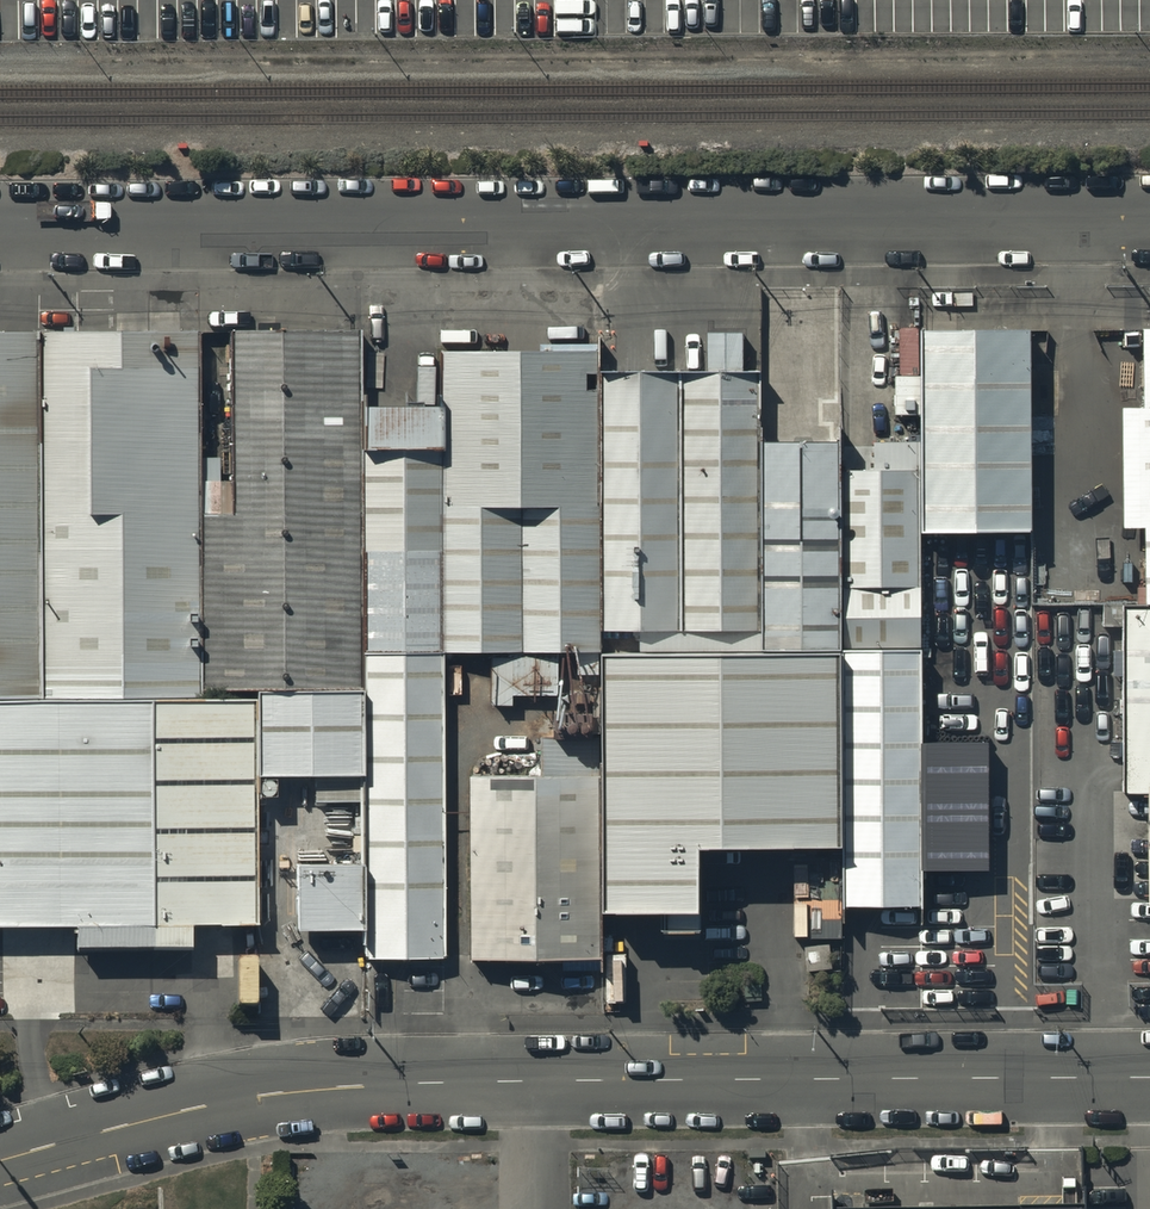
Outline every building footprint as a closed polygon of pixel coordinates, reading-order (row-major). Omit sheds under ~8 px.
[(1123,417),(1124,536),(1144,536),(1144,612),(1149,612),(1149,338),(1143,339),(1143,417),(1123,417)] [(1032,340),(920,340),(921,543),(1033,542),(1032,340)] [(198,343),(39,344),(41,705),(200,704),(198,343)] [(231,344),(232,525),(204,525),(204,698),(357,698),(355,343),(231,344)] [(0,344),(0,708),(34,708),(32,344),(0,344)] [(590,360),(440,361),(441,658),(591,658),(590,360)] [(749,380),(594,381),(595,640),(750,639),(749,380)] [(435,419),(360,419),(361,660),(436,659),(435,419)] [(835,453),(758,453),(759,662),(836,661),(835,453)] [(919,453),(840,454),(841,660),(920,660),(919,453)] [(1127,619),(1128,806),(1149,806),(1149,619),(1127,619)] [(838,663),(597,664),(598,926),(695,925),(695,861),(839,860),(838,663)] [(920,663),(841,663),(842,919),(922,919),(920,663)] [(437,665),(363,665),(364,969),(439,969),(437,665)] [(359,704),(258,705),(259,787),(359,786),(359,704)] [(78,936),(78,958),(192,957),(192,935),(252,935),(251,714),(0,716),(0,936),(78,936)] [(987,716),(933,716),(933,776),(987,776),(987,716)] [(596,772),(470,772),(471,953),(597,952),(596,772)] [(1008,818),(932,819),(932,950),(1009,950),(1008,818)] [(358,857),(296,857),(296,921),(358,921),(358,857)]
